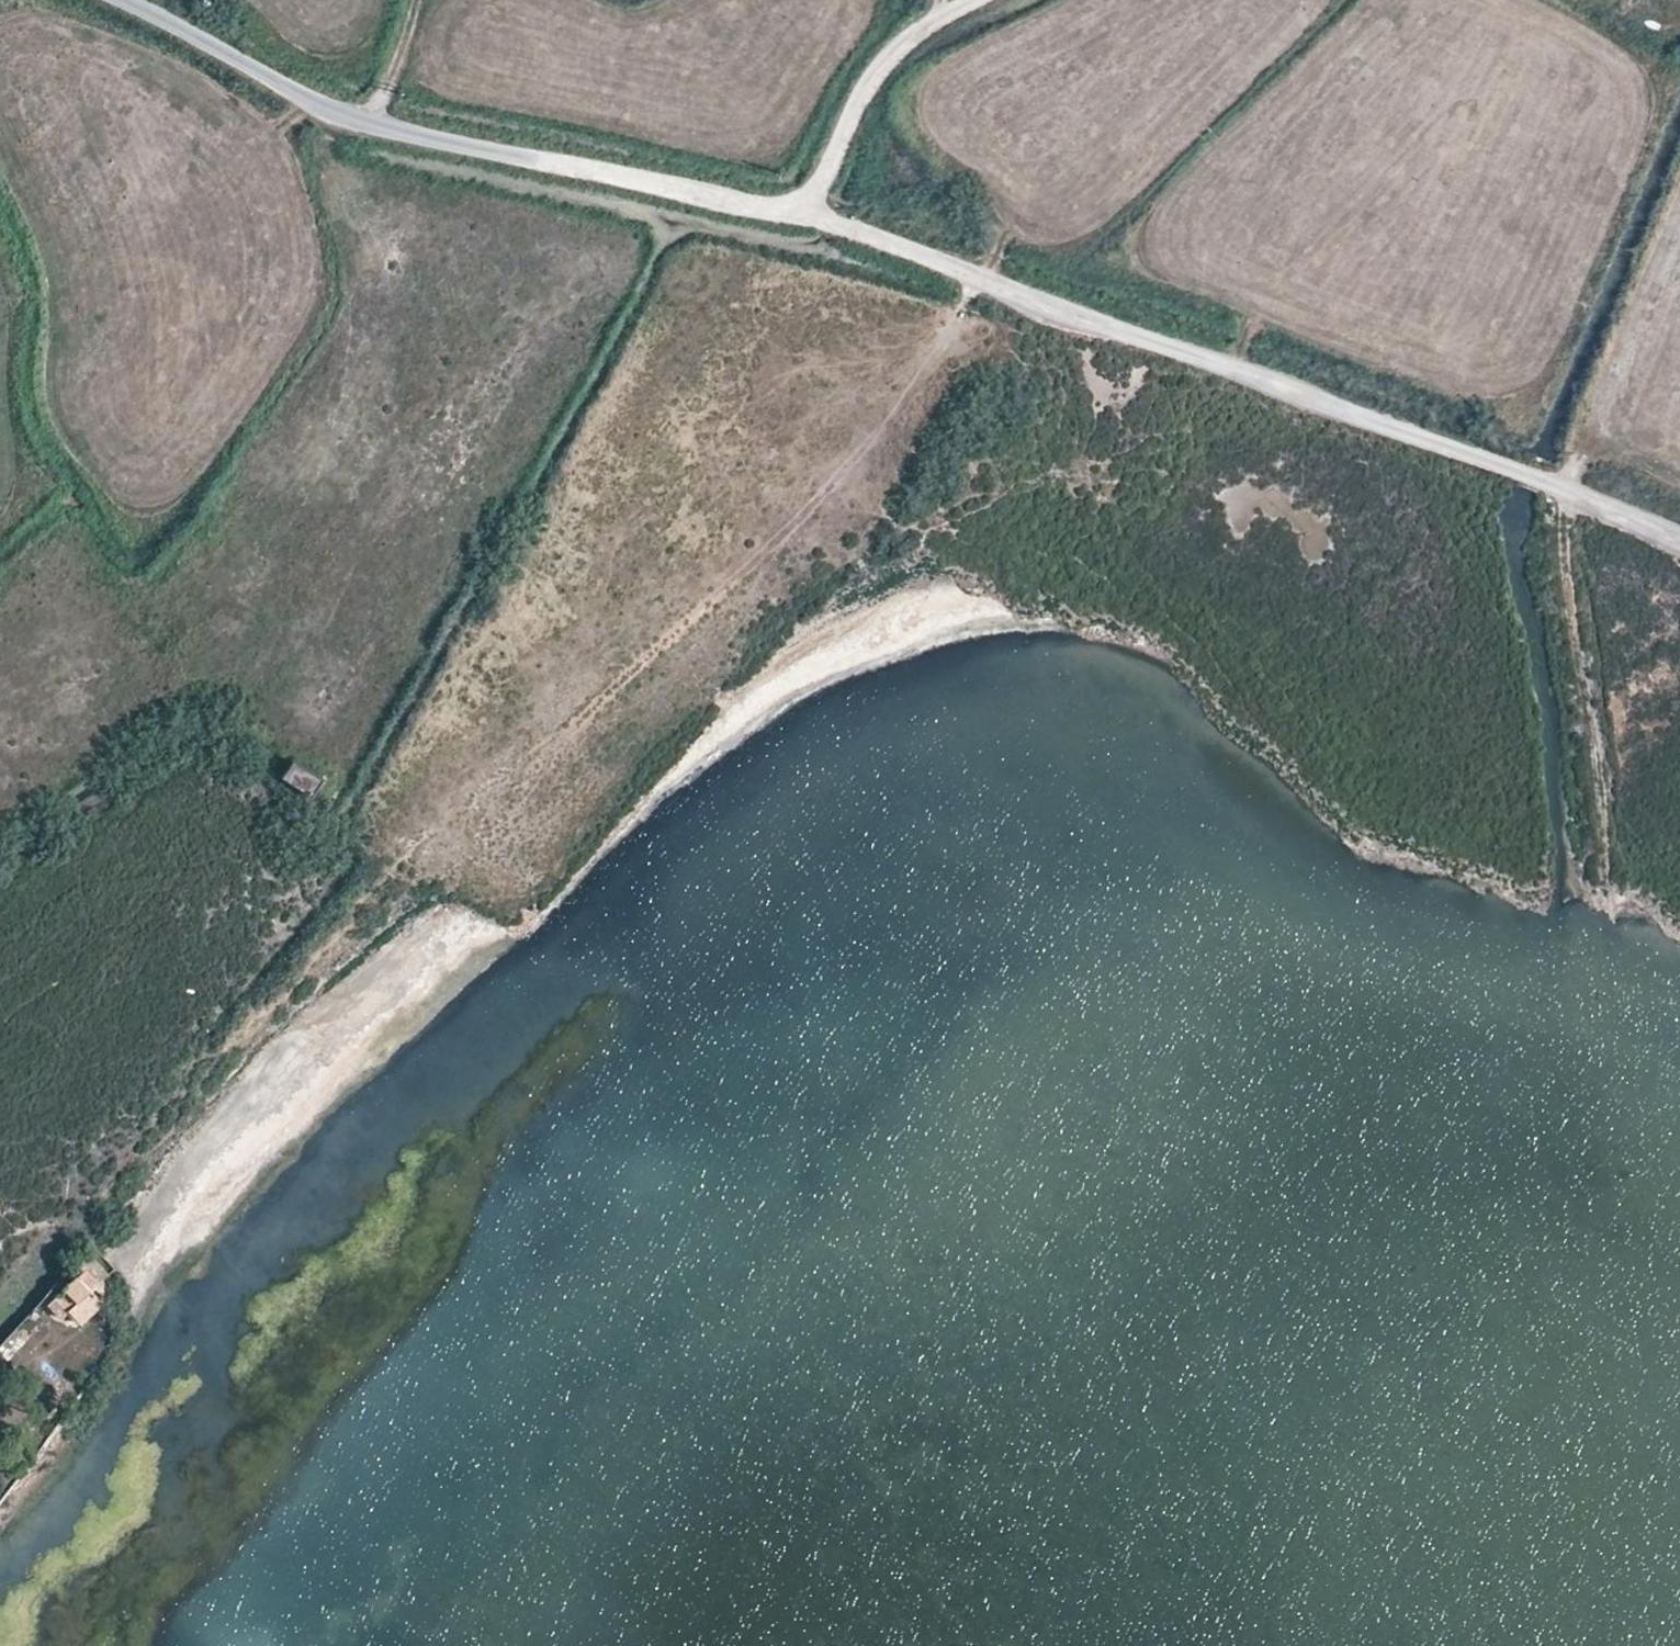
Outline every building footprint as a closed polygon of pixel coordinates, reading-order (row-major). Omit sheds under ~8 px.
[(311,798),(322,779),(294,761),(283,779),(311,798)] [(82,1330),(104,1307),(106,1287),(86,1266),(59,1290),(65,1295),(77,1307),(68,1316),(82,1330)] [(57,1304),(68,1316),(77,1307),(65,1295),(57,1304)]
